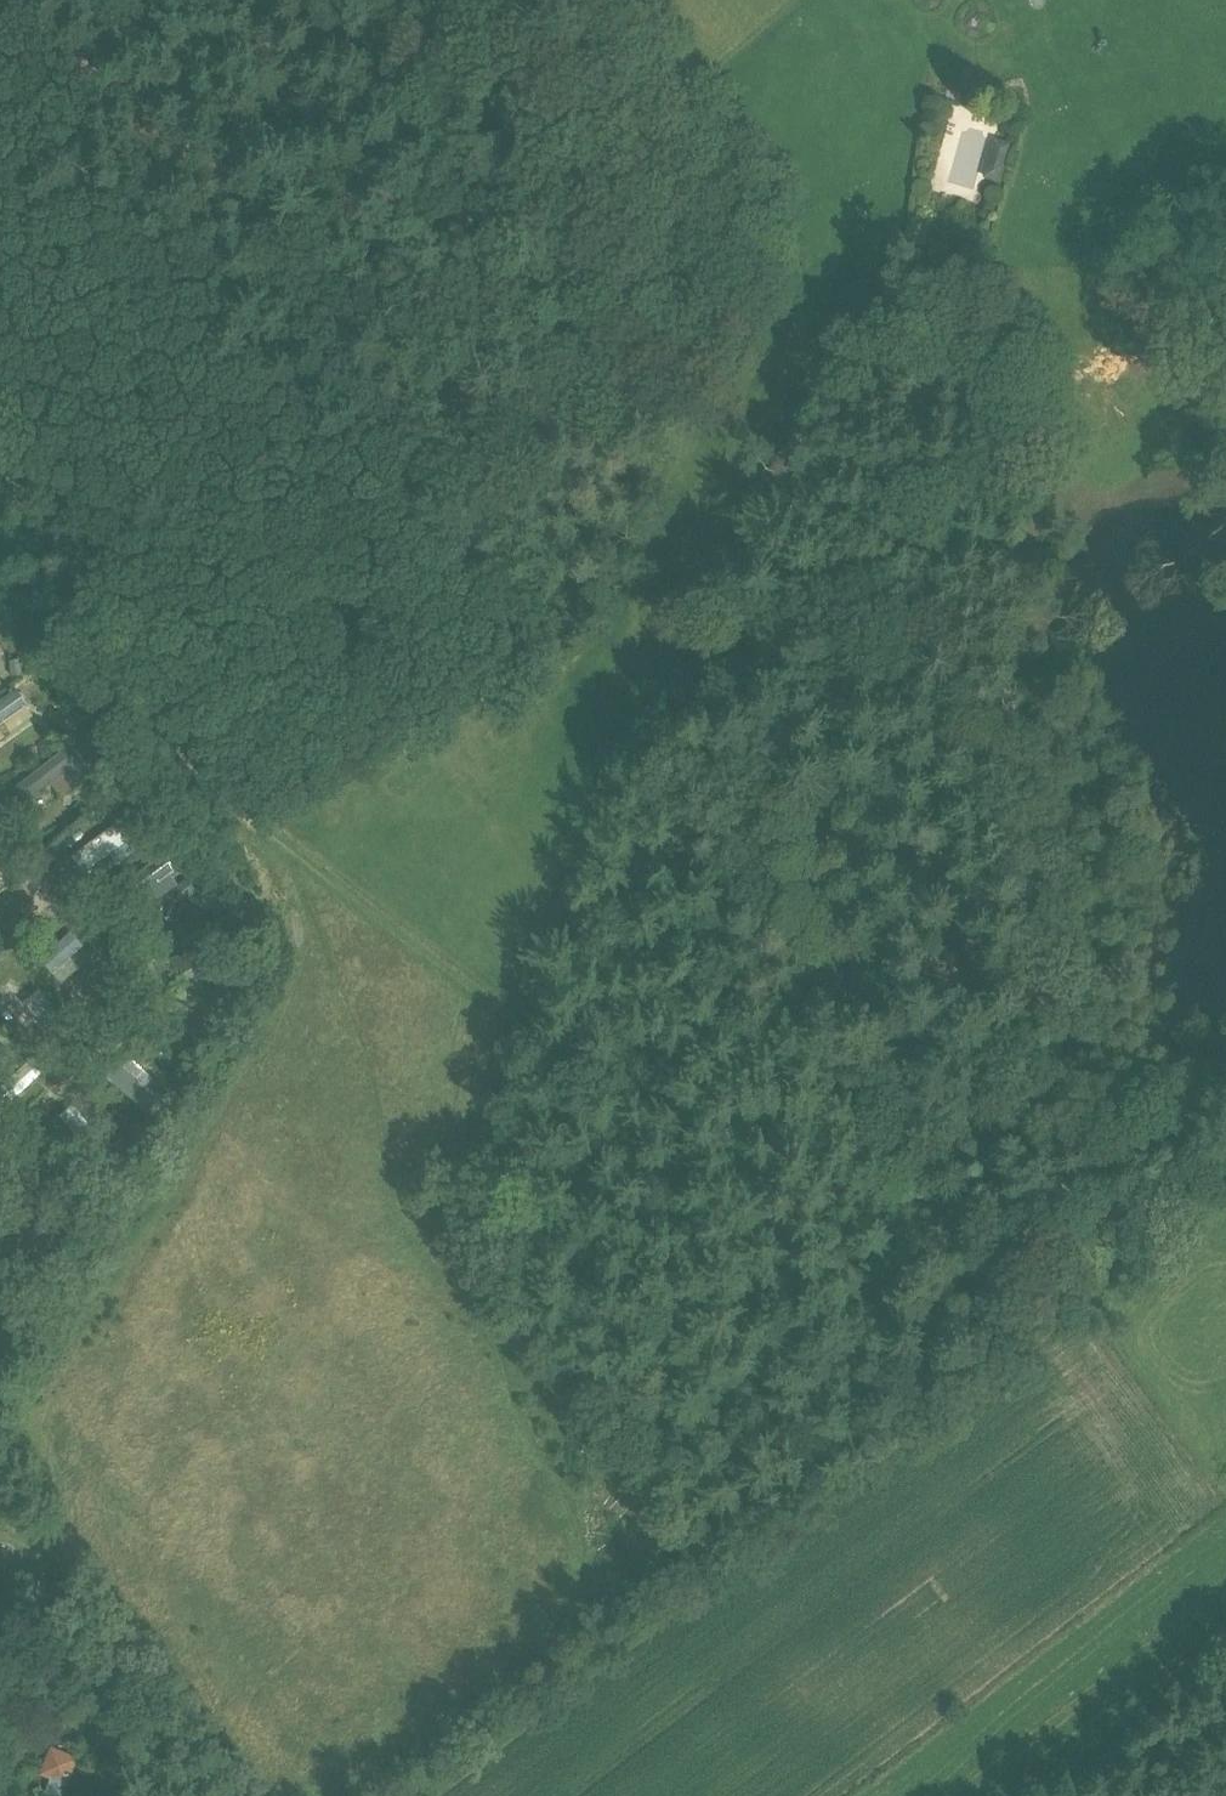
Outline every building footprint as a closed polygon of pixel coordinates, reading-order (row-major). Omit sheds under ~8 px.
[(983,177),(1001,183),(1012,144),(995,139),(983,177)] [(21,660),(11,661),(13,677),(22,676),(21,660)] [(0,703),(0,726),(28,706),(17,691),(0,703)] [(66,771),(79,787),(95,774),(70,744),(17,787),(28,802),(66,771)] [(98,754),(91,744),(84,749),(92,759),(98,754)] [(119,810),(125,797),(113,791),(107,804),(119,810)] [(118,824),(73,855),(85,872),(130,841),(118,824)] [(135,881),(144,894),(174,871),(164,859),(135,881)] [(175,886),(185,899),(197,889),(188,877),(175,886)] [(211,906),(201,894),(189,903),(199,916),(211,906)] [(213,936),(172,960),(181,975),(222,951),(213,936)] [(39,991),(25,1003),(62,1047),(76,1034),(39,991)] [(207,1036),(216,1022),(203,1013),(194,1027),(207,1036)] [(0,1048),(0,1072),(15,1058),(3,1045),(0,1048)] [(21,1060),(28,1053),(21,1046),(14,1052),(21,1060)] [(34,1058),(2,1088),(13,1100),(45,1070),(34,1058)] [(118,1062),(106,1075),(146,1111),(158,1097),(118,1062)] [(117,1135),(109,1141),(120,1155),(128,1149),(117,1135)] [(62,1140),(53,1148),(62,1158),(72,1151),(62,1140)] [(10,1336),(0,1329),(0,1349),(10,1336)] [(54,1795),(64,1795),(79,1757),(52,1747),(41,1775),(52,1779),(46,1793),(54,1795)] [(87,1792),(72,1786),(68,1795),(85,1795),(87,1792)]
